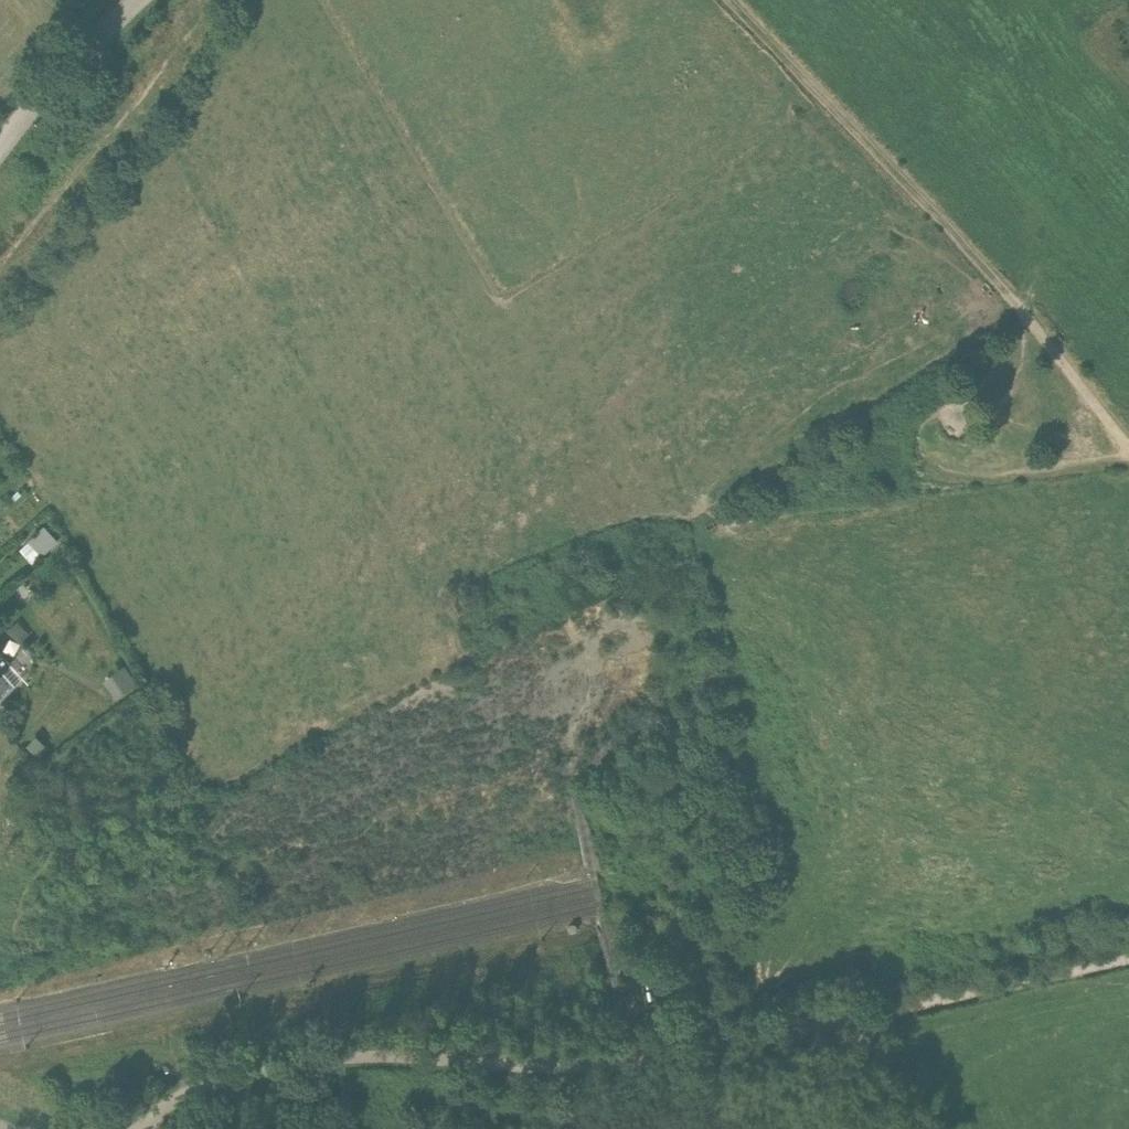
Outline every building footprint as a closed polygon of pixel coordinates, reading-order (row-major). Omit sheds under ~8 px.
[(40,557),(42,559),(57,544),(42,528),(27,542),(28,544),(40,557)] [(40,557),(28,544),(20,552),(32,564),(40,557)] [(29,636),(17,624),(8,633),(20,645),(29,636)] [(0,702),(16,687),(2,673),(10,666),(0,655),(0,701),(0,702)] [(137,681),(125,664),(112,673),(125,690),(137,681)] [(2,673),(16,687),(23,680),(10,666),(2,673)]
